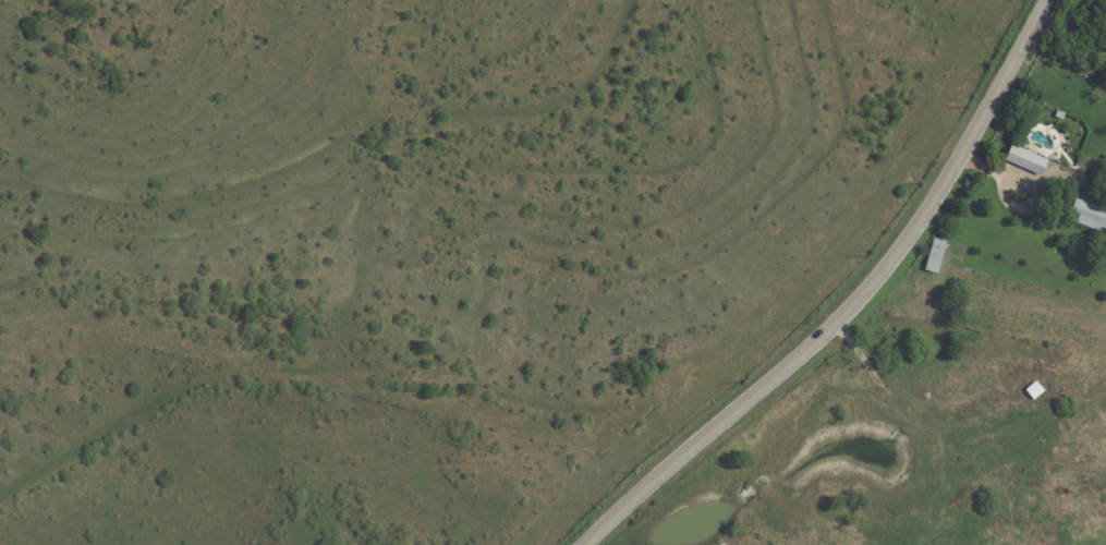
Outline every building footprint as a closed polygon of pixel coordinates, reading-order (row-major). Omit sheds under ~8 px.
[(1018,147),(1050,161),(1044,178),(1007,161),(1014,145),(1018,147)] [(1078,198),(1105,210),(1105,230),(1103,229),(1102,233),(1070,220),(1072,215),(1078,202),(1078,198)] [(946,245),(938,274),(926,269),(936,238),(948,241),(946,245)]
